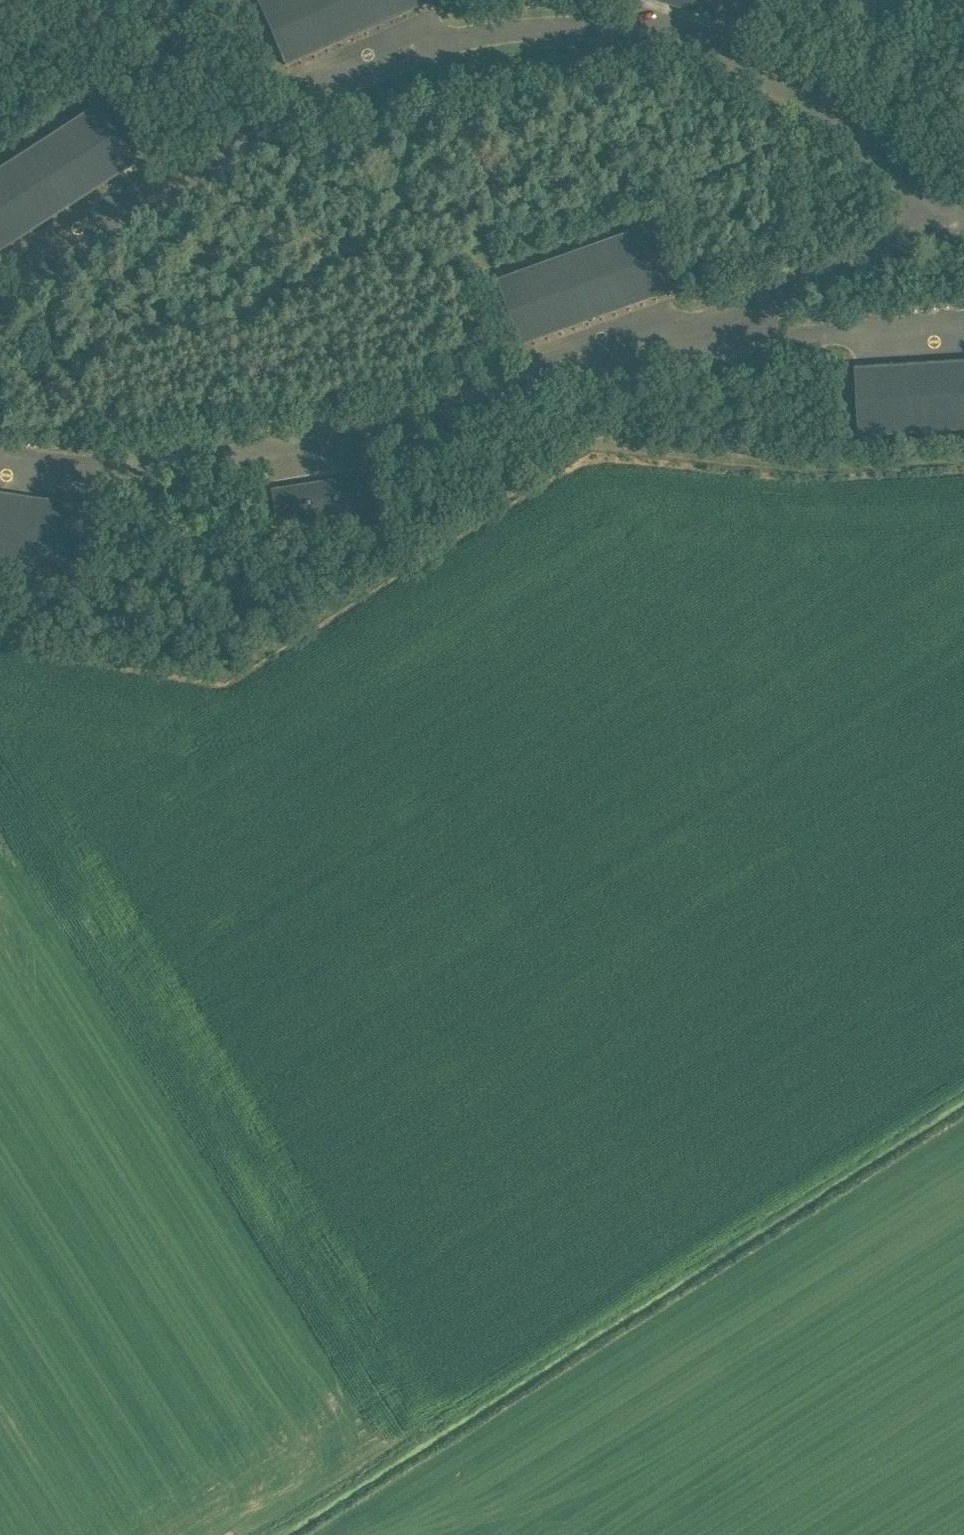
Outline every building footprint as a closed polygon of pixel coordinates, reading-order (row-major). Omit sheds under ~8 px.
[(285,66),(434,1),(434,0),(261,0),(257,2),(285,66)] [(730,24),(737,0),(650,0),(730,24)] [(136,164),(97,105),(0,168),(0,253),(136,164)] [(671,291),(647,226),(494,281),(517,346),(671,291)] [(854,367),(858,438),(963,432),(963,360),(854,367)] [(268,489),(275,529),(373,512),(366,472),(268,489)] [(75,578),(86,506),(0,493),(0,566),(75,578)]
